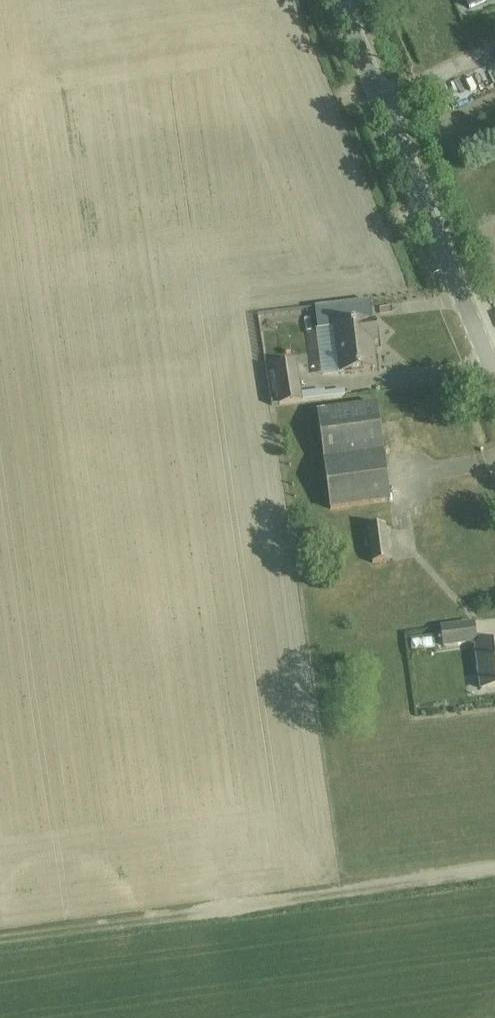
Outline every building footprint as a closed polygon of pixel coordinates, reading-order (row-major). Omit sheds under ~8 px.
[(348,304),(315,308),(318,330),(340,327),(342,343),(338,344),(340,358),(342,372),(374,368),(370,342),(376,341),(375,332),(374,323),(373,323),(373,322),(372,312),(371,301),(348,304)] [(331,356),(315,357),(316,371),(332,371),(331,356)] [(296,363),(273,366),(277,396),(279,405),(302,402),(302,401),(300,393),(296,363)] [(324,390),(300,393),(302,401),(302,402),(344,397),(344,390),(324,392),(324,390)] [(329,509),(389,500),(375,404),(314,413),(329,509)] [(384,524),(367,526),(372,563),(389,560),(384,524)] [(445,646),(479,641),(476,624),(442,628),(445,646)] [(412,651),(436,648),(434,635),(410,639),(412,651)] [(494,687),(494,644),(476,647),(482,689),(494,687)]
